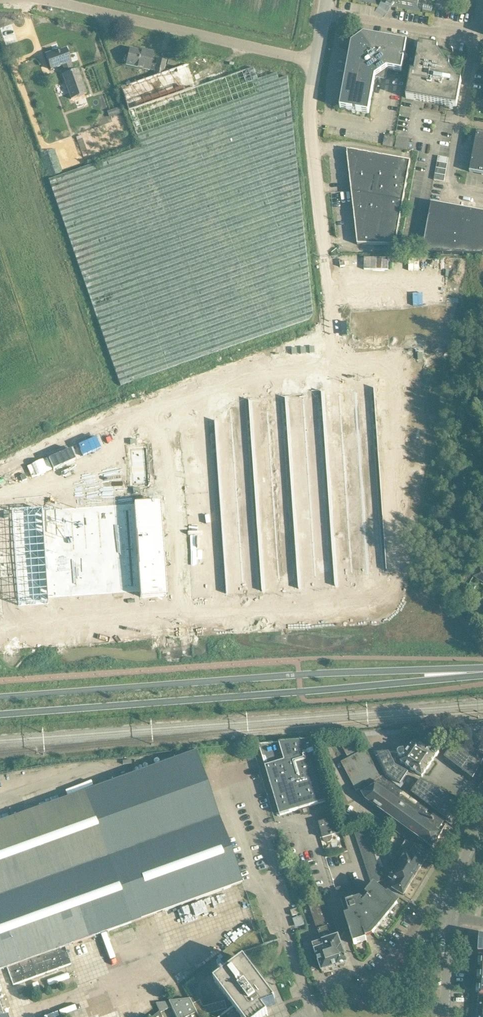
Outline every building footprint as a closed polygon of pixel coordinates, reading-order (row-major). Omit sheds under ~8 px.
[(351,43),(340,108),(369,113),(375,77),(387,69),(402,72),(407,43),(363,35),(351,43)] [(411,72),(406,98),(457,107),(461,81),(457,81),(449,69),(450,65),(446,64),(437,52),(438,48),(420,45),(414,73),(411,72)] [(53,52),(45,55),(51,70),(63,66),(66,75),(63,76),(71,100),(86,95),(78,71),(72,73),(69,64),(70,63),(66,50),(54,54),(53,52)] [(120,107),(107,111),(109,118),(122,114),(120,107)] [(477,132),(470,172),(482,175),(482,133),(477,132)] [(385,135),(383,146),(393,148),(395,137),(385,135)] [(410,139),(397,137),(395,148),(408,150),(410,139)] [(55,149),(40,154),(47,175),(62,171),(55,149)] [(351,151),(347,154),(358,245),(396,245),(410,161),(351,151)] [(444,254),(452,207),(431,204),(422,253),(444,254)] [(464,255),(472,211),(452,207),(444,254),(464,255)] [(472,211),(464,255),(482,255),(482,213),(472,211)] [(42,509),(11,511),(18,607),(48,604),(48,598),(140,592),(140,598),(168,596),(165,562),(164,545),(161,501),(134,503),(134,504),(42,510),(42,509)] [(329,801),(314,752),(311,741),(280,744),(259,745),(280,816),(329,801)] [(414,742),(401,763),(422,777),(435,757),(437,757),(439,754),(438,753),(435,751),(434,751),(432,750),(430,753),(414,742)] [(444,758),(473,780),(482,762),(482,757),(460,748),(457,752),(450,750),(444,758)] [(366,750),(342,763),(356,792),(381,778),(366,750)] [(7,968),(13,985),(71,964),(65,947),(243,883),(195,752),(0,822),(0,970),(7,968)] [(395,766),(389,753),(377,754),(388,776),(400,785),(409,773),(395,766)] [(411,793),(449,821),(461,801),(421,780),(411,793)] [(361,794),(362,795),(364,799),(433,848),(446,826),(419,805),(393,786),(390,789),(381,783),(361,794)] [(332,836),(342,833),(342,830),(335,810),(323,814),(325,821),(319,823),(323,838),(323,839),(325,842),(328,843),(331,842),(332,840),(332,837),(332,836)] [(355,835),(367,831),(365,825),(353,829),(355,835)] [(369,836),(367,831),(355,835),(357,840),(369,836)] [(371,842),(369,836),(357,840),(359,846),(371,842)] [(372,847),(371,842),(359,846),(361,851),(372,847)] [(414,880),(425,861),(428,855),(406,842),(389,870),(395,873),(391,879),(398,883),(394,889),(404,895),(413,879),(414,880)] [(374,853),(372,847),(361,851),(362,857),(374,853)] [(376,858),(374,853),(362,857),(364,862),(376,858)] [(378,864),(376,858),(364,862),(366,868),(378,864)] [(380,870),(380,869),(378,864),(366,868),(368,874),(380,870)] [(382,875),(380,870),(368,874),(370,879),(382,875)] [(384,881),(382,875),(370,879),(372,885),(384,881)] [(373,933),(397,904),(374,884),(366,895),(369,897),(363,905),(361,903),(363,901),(360,899),(346,904),(349,903),(350,907),(348,908),(350,915),(345,916),(354,945),(367,941),(364,931),(369,930),(373,933)] [(313,945),(313,946),(322,972),(337,967),(338,967),(340,968),(344,967),(346,964),(347,964),(324,896),(308,901),(317,930),(318,930),(322,942),(313,945)] [(299,908),(291,911),(293,916),(301,914),(299,908)] [(302,915),(292,919),(296,929),(305,925),(302,915)] [(318,969),(310,947),(303,949),(310,972),(318,969)] [(263,1008),(276,1004),(275,1002),(276,1001),(245,960),(243,961),(215,982),(240,1016),(241,1016),(266,1016),(268,1015),(263,1008)] [(189,999),(169,1002),(171,1007),(176,1016),(198,1016),(189,999)] [(171,1007),(169,1002),(155,1003),(159,1010),(160,1013),(171,1007)] [(95,1006),(61,1016),(98,1016),(95,1006)]
